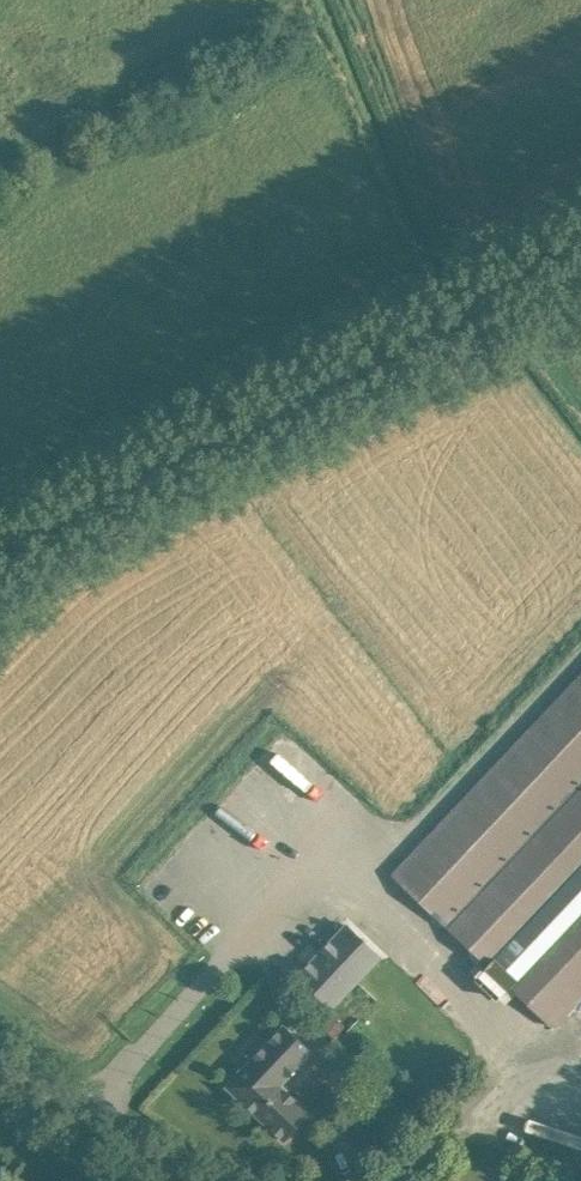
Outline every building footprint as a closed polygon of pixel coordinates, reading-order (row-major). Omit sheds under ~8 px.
[(417,849),(471,900),(447,925),(481,958),(470,969),(505,1002),(516,990),(554,1026),(580,998),(580,997),(580,676),(564,694),(417,849)] [(332,1009),(381,957),(347,924),(298,976),(332,1009)] [(312,1052),(284,1026),(227,1086),(284,1140),(310,1113),(281,1085),(312,1052)]
